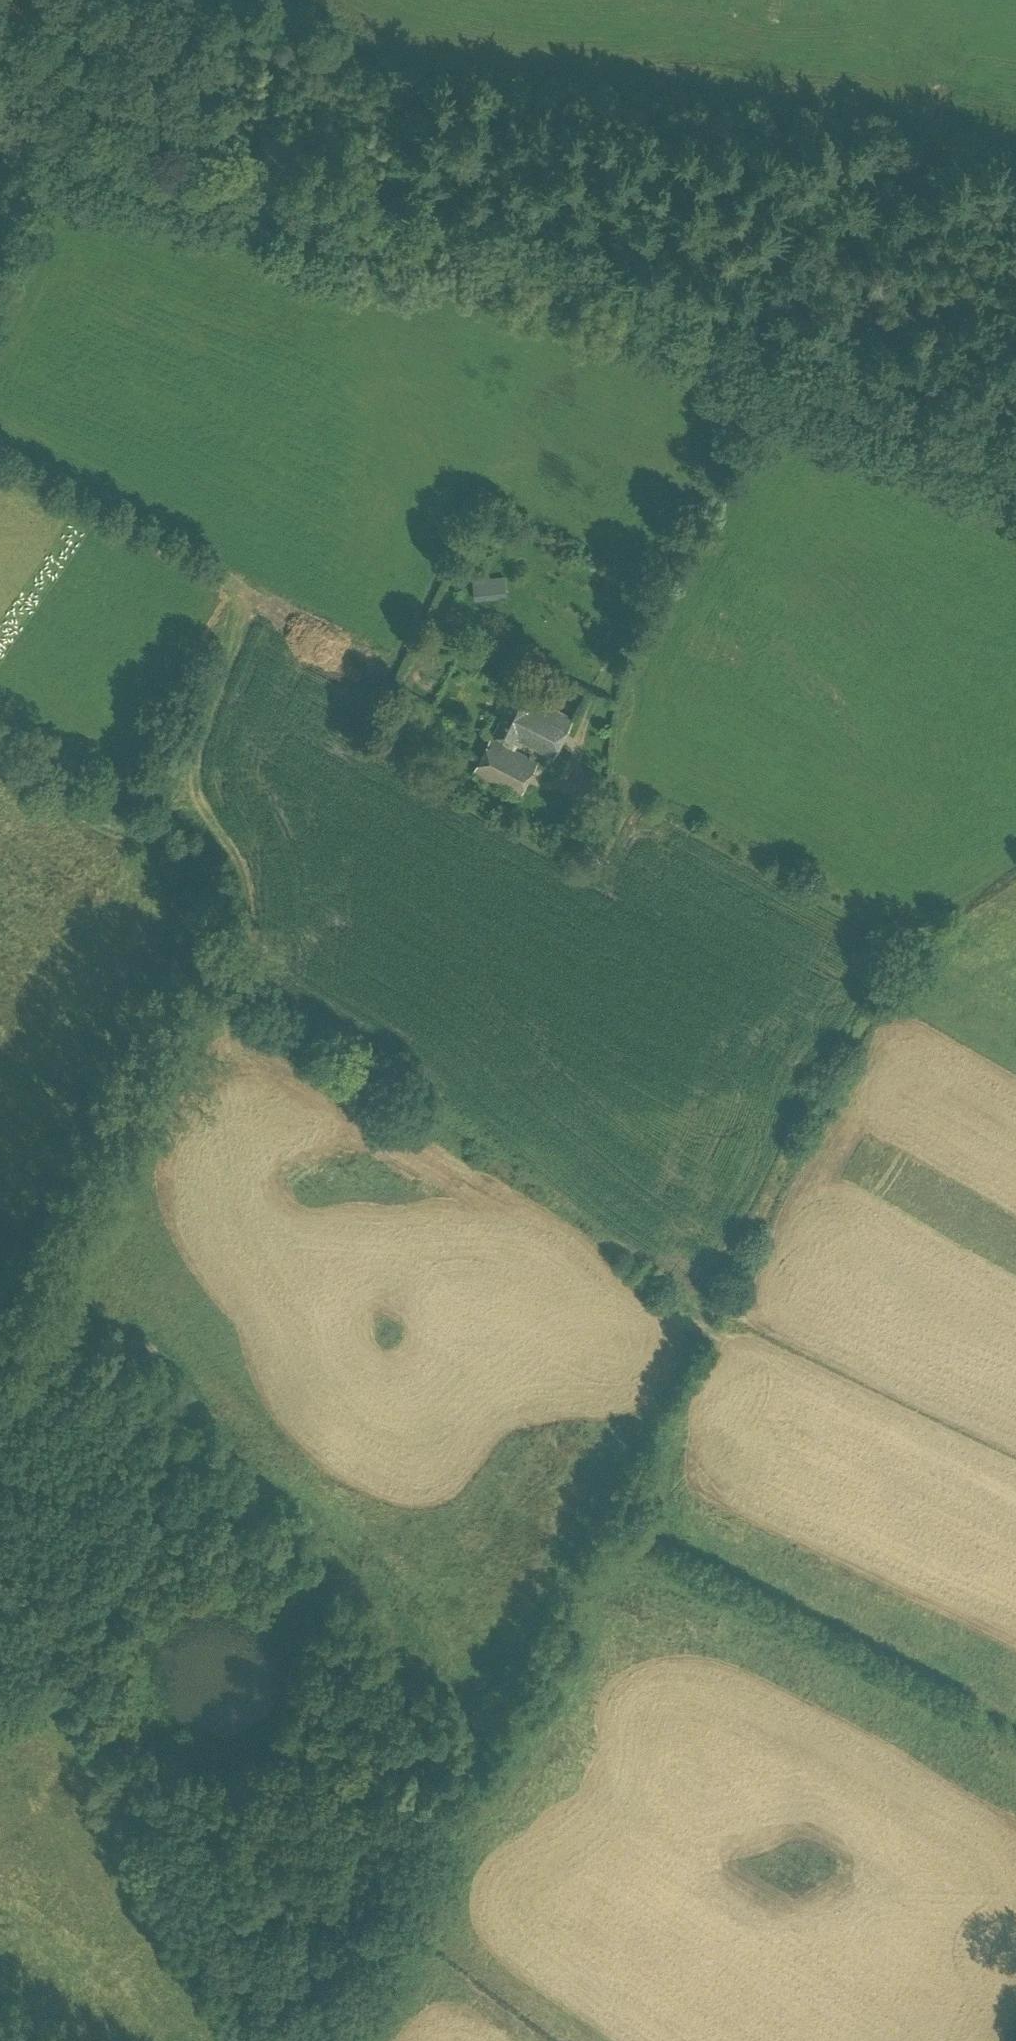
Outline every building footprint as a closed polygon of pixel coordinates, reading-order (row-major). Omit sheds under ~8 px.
[(475,602),(507,598),(505,576),(473,580),(475,602)] [(553,758),(572,719),(533,698),(536,692),(519,683),(495,732),(517,743),(519,740),(553,758)] [(520,796),(538,762),(491,738),(473,772),(520,796)]
